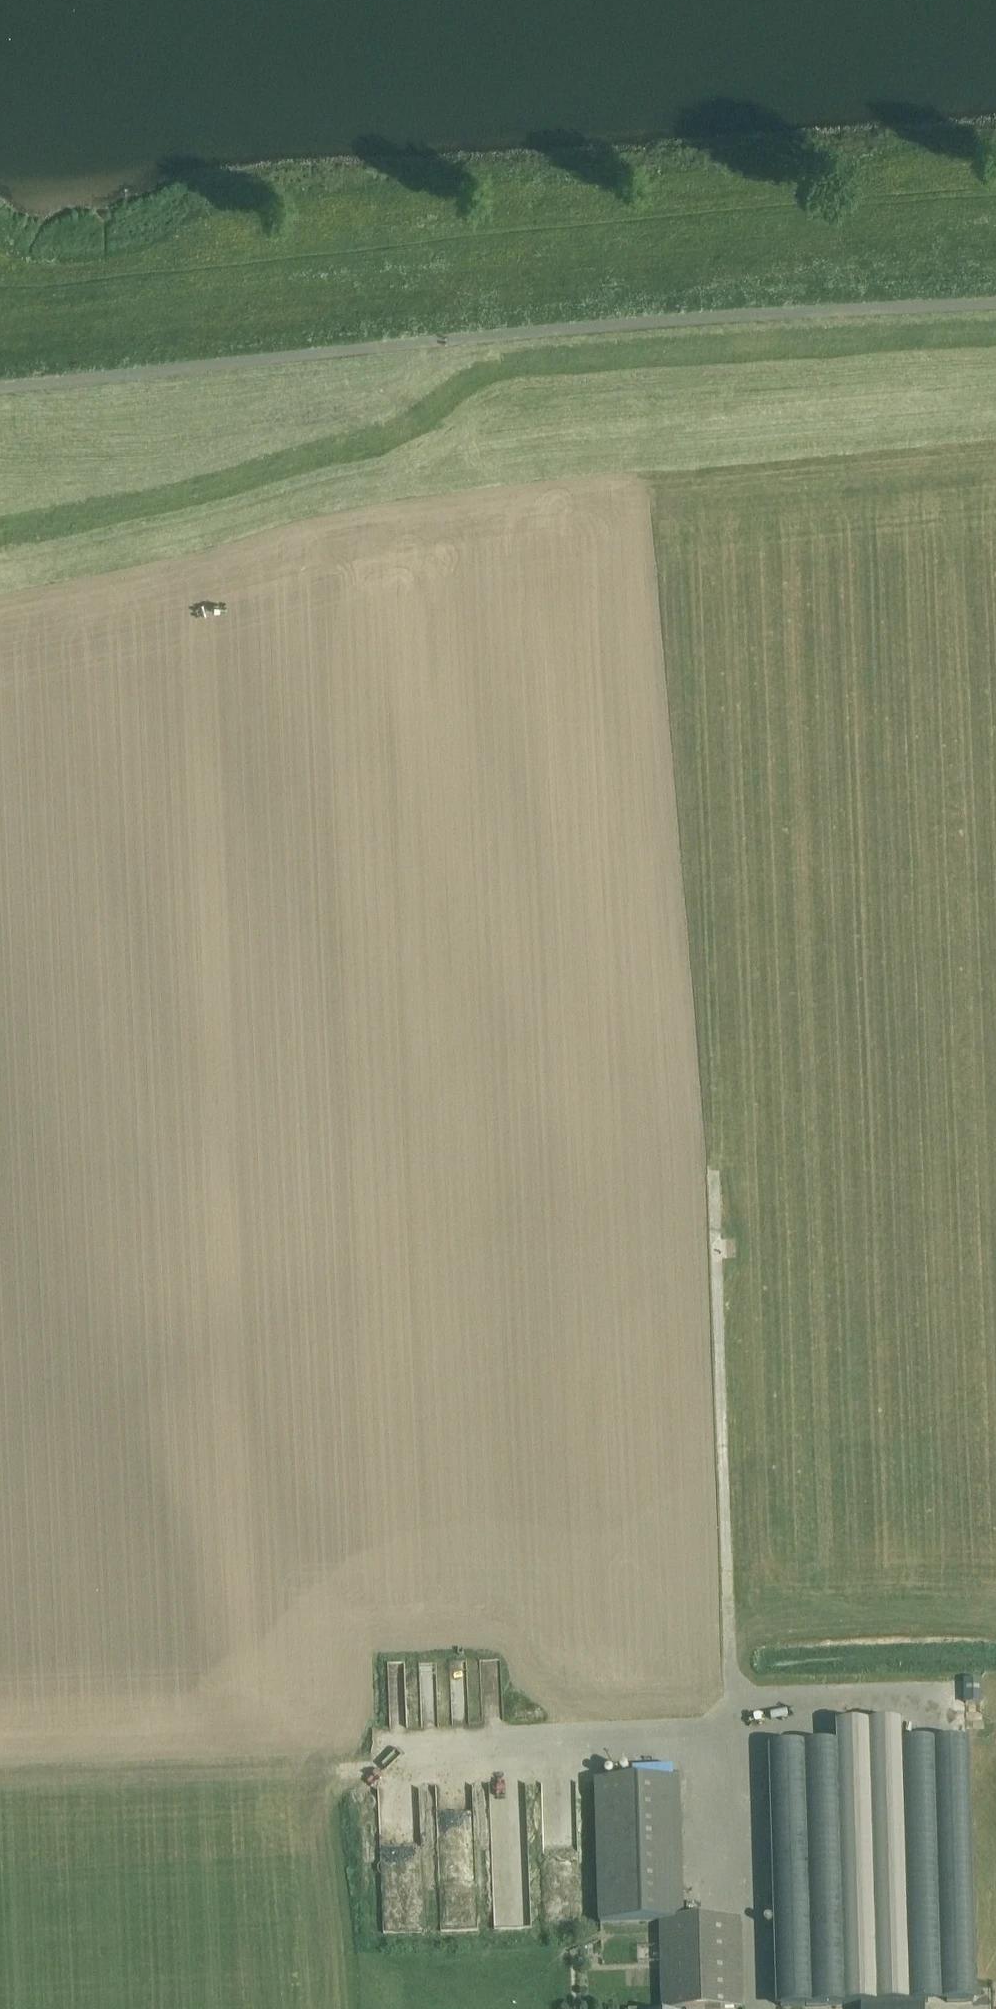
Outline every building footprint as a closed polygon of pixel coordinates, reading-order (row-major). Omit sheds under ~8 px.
[(962,1701),(980,1701),(980,1678),(963,1678),(962,1701)] [(774,1748),(781,2007),(862,2004),(862,2008),(925,2008),(925,2002),(974,2001),(966,1742),(902,1743),(901,1723),(837,1725),(837,1745),(774,1748)] [(595,1780),(600,1921),(660,1919),(660,1922),(684,1921),(680,1778),(595,1780)] [(662,2008),(677,2008),(693,2008),(741,2008),(740,1988),(738,1919),(729,1919),(684,1921),(660,1922),(662,2008)]
